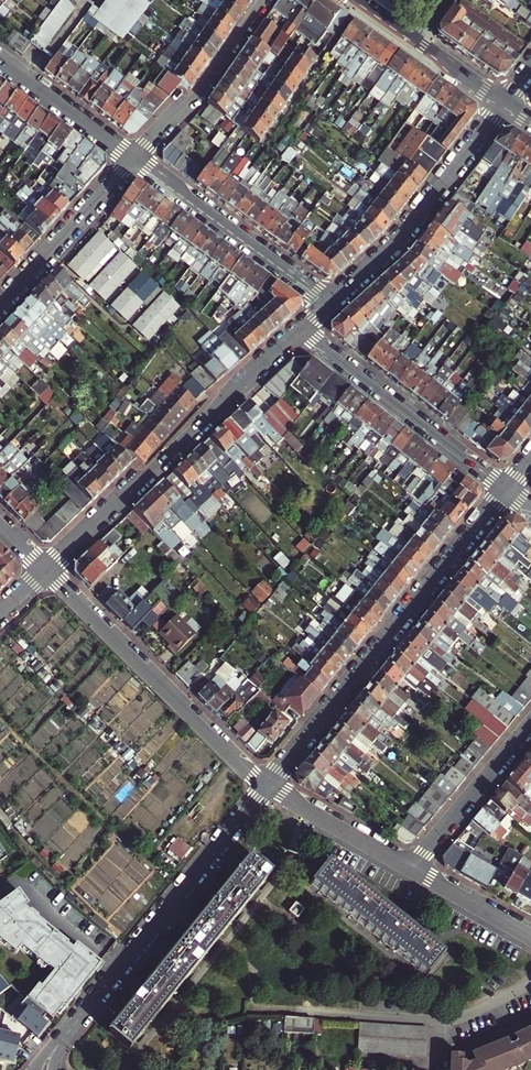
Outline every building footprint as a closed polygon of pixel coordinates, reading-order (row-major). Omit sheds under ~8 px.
[(12,0),(0,0),(0,4),(0,5),(5,8),(11,13),(18,5),(12,0)] [(41,51),(74,7),(70,4),(64,0),(62,0),(56,9),(51,15),(44,25),(36,34),(29,43),(41,51)] [(51,5),(56,9),(62,0),(54,0),(51,5)] [(142,14),(149,5),(143,0),(106,0),(92,19),(97,23),(108,31),(115,37),(119,40),(121,41),(128,32),(135,22),(142,14)] [(240,17),(223,6),(214,0),(210,0),(205,7),(234,26),(240,17)] [(247,8),(234,0),(214,0),(223,6),(240,17),(247,8)] [(247,8),(252,0),(234,0),(247,8)] [(269,54),(271,56),(273,53),(277,56),(282,49),(285,45),(287,41),(295,31),(316,0),(279,0),(272,10),(289,22),(281,33),(282,34),(269,54)] [(340,11),(324,0),(316,0),(295,31),(316,45),(327,30),(333,36),(338,30),(347,16),(340,11)] [(493,22),(462,0),(456,0),(436,29),(437,37),(455,49),(473,25),(484,33),(495,41),(507,48),(519,57),(528,46),(493,22)] [(490,8),(495,1),(509,11),(514,10),(518,5),(511,0),(479,0),(490,8)] [(228,36),(234,26),(205,7),(198,16),(202,18),(228,36)] [(529,13),(521,7),(515,14),(525,22),(525,23),(530,28),(530,15),(529,13)] [(153,21),(157,16),(150,10),(146,16),(153,21)] [(93,28),(97,23),(92,19),(85,14),(82,19),(93,28)] [(221,45),(228,36),(202,18),(195,27),(221,45)] [(331,51),(340,57),(362,27),(353,20),(331,51)] [(31,30),(36,34),(44,25),(38,21),(31,30)] [(251,41),(262,49),(276,29),(265,21),(259,29),(251,41)] [(105,36),(108,31),(97,23),(93,28),(105,36)] [(455,49),(466,57),(484,33),(473,25),(455,49)] [(215,53),(221,45),(195,27),(191,33),(183,28),(181,31),(185,34),(215,53)] [(358,58),(354,56),(371,33),(362,27),(340,57),(337,61),(336,62),(346,69),(348,64),(347,63),(350,59),(355,62),(358,58)] [(4,44),(7,46),(16,33),(14,31),(4,44)] [(112,42),(115,37),(108,31),(105,36),(112,42)] [(7,46),(14,51),(23,38),(16,33),(7,46)] [(355,76),(367,58),(380,39),(371,33),(354,56),(358,58),(355,62),(350,59),(347,63),(348,64),(346,69),(342,74),(352,81),(355,76)] [(466,57),(477,65),(490,48),(485,46),(489,40),(494,43),(495,41),(484,33),(466,57)] [(208,63),(215,53),(185,34),(179,43),(182,45),(208,63)] [(14,51),(21,56),(29,43),(23,38),(14,51)] [(375,70),(373,68),(389,46),(380,39),(367,58),(355,76),(363,81),(366,76),(364,74),(367,71),(372,75),(375,70)] [(273,53),(271,56),(269,54),(262,49),(251,41),(244,50),(266,65),(264,69),(267,71),(269,67),(273,61),(275,58),(277,56),(273,53)] [(477,65),(489,73),(507,48),(495,41),(494,43),(490,48),(477,65)] [(71,52),(73,48),(65,42),(60,48),(68,53),(69,51),(71,52)] [(202,72),(208,63),(182,45),(176,55),(202,72)] [(310,70),(315,61),(293,46),(291,49),(285,45),(282,49),(292,56),(291,57),(310,70)] [(375,84),(382,75),(398,52),(389,46),(373,68),(375,70),(372,75),(367,71),(364,74),(366,76),(370,78),(369,79),(375,84)] [(195,81),(202,72),(176,55),(166,47),(159,57),(160,57),(167,62),(195,81)] [(43,72),(56,82),(74,55),(77,51),(73,48),(71,52),(69,51),(68,53),(60,48),(43,72)] [(496,78),(504,76),(519,57),(507,48),(489,73),(496,78)] [(303,79),(310,70),(291,57),(292,56),(282,49),(277,56),(275,58),(286,65),(285,66),(303,79)] [(74,55),(79,59),(83,53),(78,50),(77,51),(74,55)] [(264,69),(266,65),(244,50),(238,59),(260,74),(259,76),(262,78),(267,71),(264,69)] [(337,61),(340,57),(331,51),(329,55),(337,61)] [(56,82),(67,90),(89,58),(91,56),(85,52),(83,53),(79,59),(74,55),(56,82)] [(398,52),(382,75),(375,86),(384,93),(408,59),(398,52)] [(163,68),(167,62),(160,57),(156,62),(163,68)] [(100,66),(89,58),(67,90),(78,98),(100,66)] [(259,76),(260,74),(238,59),(232,68),(253,83),(254,82),(257,84),(261,78),(262,78),(259,76)] [(408,59),(384,93),(387,95),(388,93),(395,98),(395,97),(418,66),(408,59)] [(276,71),(278,68),(275,66),(276,64),(273,61),(269,67),(276,71)] [(161,72),(152,86),(168,98),(179,85),(188,91),(195,81),(167,62),(163,68),(156,62),(153,66),(161,72)] [(114,70),(110,67),(107,71),(100,66),(78,98),(89,106),(113,72),(114,70)] [(297,88),(303,79),(285,66),(280,74),(279,75),(297,88)] [(395,97),(404,104),(427,72),(418,66),(395,97)] [(269,81),(291,96),(297,88),(279,75),(280,74),(276,71),(269,67),(267,71),(262,78),(261,78),(264,80),(261,85),(265,88),(269,81)] [(244,89),(251,94),(256,87),(257,84),(254,82),(253,83),(232,68),(225,77),(243,90),(244,89)] [(124,80),(113,72),(89,106),(100,114),(124,80)] [(414,111),(415,109),(436,79),(427,72),(404,104),(414,111)] [(349,85),(352,81),(342,74),(339,77),(349,85)] [(138,83),(128,75),(127,76),(126,77),(130,80),(127,84),(133,89),(138,83)] [(130,80),(126,77),(124,80),(100,114),(109,121),(133,89),(127,84),(130,80)] [(250,95),(251,94),(244,89),(243,90),(225,77),(219,86),(238,99),(238,98),(245,102),(250,95)] [(266,93),(285,106),(291,96),(269,81),(265,88),(261,85),(264,80),(261,78),(257,84),(256,87),(266,93)] [(415,109),(424,116),(445,85),(436,79),(415,109)] [(162,104),(168,98),(152,86),(148,83),(143,89),(162,104)] [(16,93),(5,85),(0,91),(0,114),(16,93)] [(423,116),(433,122),(454,91),(445,85),(424,116),(423,116)] [(238,99),(219,86),(213,95),(238,112),(244,103),(245,102),(238,98),(238,99)] [(260,103),(278,115),(285,106),(266,93),(256,87),(251,94),(250,95),(261,102),(260,103)] [(142,92),(133,89),(109,121),(120,129),(134,112),(139,106),(142,102),(139,100),(141,97),(144,93),(142,92)] [(162,104),(143,89),(142,92),(144,93),(141,97),(157,109),(162,104)] [(428,139),(432,142),(441,128),(462,97),(454,91),(433,122),(428,128),(433,132),(428,139)] [(3,120),(9,125),(27,101),(16,93),(0,114),(0,124),(3,120)] [(238,112),(213,95),(206,104),(224,117),(230,123),(238,112)] [(245,102),(244,103),(254,111),(254,112),(272,124),(278,115),(260,103),(261,102),(250,95),(245,102)] [(142,102),(139,106),(152,115),(157,109),(141,97),(139,100),(142,102)] [(436,146),(446,153),(476,114),(474,106),(462,97),(441,128),(446,131),(436,146)] [(9,125),(2,134),(5,137),(12,127),(20,133),(38,109),(27,101),(9,125)] [(238,112),(248,120),(248,121),(266,133),(272,124),(254,112),(254,111),(244,103),(238,112)] [(146,121),(152,115),(139,106),(134,112),(146,121)] [(19,148),(22,143),(26,138),(31,141),(32,140),(49,117),(38,109),(20,133),(13,143),(19,148)] [(135,133),(146,121),(134,112),(120,129),(127,134),(135,133)] [(259,143),(266,133),(248,121),(248,120),(238,112),(230,123),(259,143)] [(35,153),(38,156),(60,125),(49,117),(32,140),(40,146),(35,153)] [(351,121),(345,129),(354,135),(359,127),(351,121)] [(414,129),(423,136),(428,130),(418,123),(414,129)] [(37,168),(42,161),(39,159),(43,155),(51,161),(55,156),(71,134),(60,125),(38,156),(32,163),(37,168)] [(362,143),(371,130),(364,125),(355,138),(362,143)] [(414,129),(412,128),(403,141),(436,166),(446,153),(436,146),(432,142),(428,139),(423,136),(414,129)] [(481,162),(490,168),(502,152),(508,155),(521,136),(512,130),(504,132),(481,162)] [(169,144),(183,155),(193,141),(180,132),(169,144)] [(53,167),(59,172),(82,142),(71,134),(55,156),(59,159),(53,167)] [(487,212),(530,144),(530,142),(521,136),(508,155),(475,206),(487,212)] [(22,143),(27,147),(31,141),(26,138),(22,143)] [(27,147),(35,153),(40,146),(32,140),(31,141),(27,147)] [(196,184),(205,191),(230,157),(226,155),(227,153),(226,152),(229,149),(232,144),(227,141),(206,171),(196,184)] [(436,166),(403,141),(394,154),(426,178),(436,166)] [(77,196),(105,166),(104,157),(82,142),(59,172),(56,177),(64,184),(77,196)] [(174,168),(183,155),(169,144),(161,153),(162,160),(174,168)] [(508,202),(530,167),(530,144),(487,212),(499,220),(496,224),(504,230),(510,221),(496,212),(504,200),(508,202)] [(281,159),(287,164),(294,155),(287,149),(281,159)] [(394,154),(387,149),(378,161),(382,164),(417,190),(426,178),(394,154)] [(49,164),(51,161),(43,155),(39,159),(42,161),(48,165),(49,164)] [(174,168),(182,174),(192,161),(183,155),(174,168)] [(49,164),(53,167),(59,159),(55,156),(51,161),(49,164)] [(205,191),(215,198),(240,164),(230,157),(205,191)] [(215,198),(225,205),(251,168),(252,167),(243,160),(240,164),(215,198)] [(182,174),(189,179),(198,165),(192,161),(182,174)] [(410,199),(417,190),(382,164),(375,173),(383,179),(410,199)] [(189,179),(196,184),(206,171),(198,165),(189,179)] [(518,209),(530,189),(530,167),(508,202),(504,200),(496,212),(510,221),(518,209)] [(225,205),(235,212),(261,175),(251,168),(225,205)] [(235,212),(245,220),(272,183),(261,175),(235,212)] [(403,208),(410,199),(383,179),(376,188),(403,208)] [(121,222),(125,215),(146,188),(136,181),(110,216),(119,224),(121,222)] [(396,216),(403,208),(376,188),(368,181),(363,188),(361,190),(396,216)] [(49,227),(59,217),(37,197),(30,190),(22,183),(18,189),(20,191),(29,199),(25,204),(49,227)] [(245,220),(254,227),(281,190),(272,183),(245,220)] [(389,225),(396,216),(361,190),(363,188),(356,183),(348,194),(355,199),(389,225)] [(68,206),(77,196),(64,184),(55,194),(68,206)] [(59,217),(68,206),(55,194),(48,188),(45,185),(43,188),(44,189),(37,197),(59,217)] [(456,194),(470,203),(475,195),(461,187),(456,194)] [(135,222),(136,220),(155,195),(146,188),(125,215),(135,222)] [(525,213),(530,203),(530,189),(518,209),(525,213)] [(254,227),(264,234),(289,199),(283,195),(285,192),(281,190),(254,227)] [(25,204),(29,199),(20,191),(15,196),(22,202),(25,204)] [(320,201),(327,206),(333,198),(326,193),(320,201)] [(487,242),(492,233),(463,214),(470,203),(456,194),(438,217),(459,231),(463,224),(466,229),(487,242)] [(145,226),(150,219),(163,201),(155,195),(136,220),(139,222),(140,220),(144,223),(142,224),(145,226)] [(264,234),(274,241),(299,206),(289,199),(264,234)] [(382,234),(389,225),(355,199),(348,209),(382,234)] [(150,219),(159,226),(172,208),(163,201),(150,219)] [(40,237),(49,227),(25,204),(22,202),(18,207),(22,211),(18,216),(25,223),(40,237)] [(274,241),(285,249),(306,219),(310,214),(299,206),(274,241)] [(152,235),(161,242),(181,214),(172,208),(159,226),(152,235)] [(374,241),(382,234),(348,209),(342,217),(343,218),(374,241)] [(40,237),(25,223),(22,227),(4,210),(0,215),(0,217),(32,246),(40,237)] [(175,245),(181,237),(192,222),(181,214),(161,242),(157,247),(161,250),(165,244),(172,249),(175,245)] [(130,229),(135,222),(125,215),(121,222),(130,229)] [(32,246),(0,217),(0,234),(23,255),(32,246)] [(487,249),(459,231),(438,217),(430,226),(462,246),(465,241),(475,247),(485,253),(487,249)] [(366,249),(374,241),(343,218),(341,222),(347,226),(342,232),(366,249)] [(285,249),(294,256),(302,246),(309,236),(311,233),(316,226),(306,219),(285,249)] [(183,256),(185,254),(202,230),(192,222),(181,237),(175,245),(172,249),(183,256)] [(339,229),(342,232),(347,226),(341,222),(337,227),(339,229)] [(327,231),(333,236),(339,229),(337,227),(332,224),(327,231)] [(472,252),(462,246),(430,226),(423,236),(452,254),(455,249),(468,257),(471,259),(475,259),(477,255),(472,252)] [(356,257),(366,249),(342,232),(339,229),(333,236),(327,231),(325,233),(326,234),(330,237),(356,257)] [(185,254),(194,261),(212,237),(202,230),(185,254)] [(347,265),(356,257),(330,237),(325,243),(320,240),(318,238),(311,233),(309,236),(314,240),(347,265)] [(23,255),(0,234),(0,252),(14,265),(23,255)] [(97,263),(112,247),(98,234),(83,251),(97,263)] [(320,240),(325,243),(330,237),(326,234),(320,240)] [(154,252),(157,247),(161,242),(152,235),(144,245),(154,252)] [(465,262),(452,254),(423,236),(415,245),(444,263),(447,260),(460,268),(464,270),(468,264),(465,262)] [(194,261),(204,268),(222,244),(212,237),(194,261)] [(338,274),(347,265),(314,240),(312,242),(319,247),(313,254),(338,274)] [(472,252),(475,247),(465,241),(462,246),(472,252)] [(215,274),(220,267),(232,251),(222,244),(204,268),(199,274),(209,281),(215,274)] [(453,269),(444,263),(415,245),(408,255),(454,284),(455,284),(459,278),(451,273),(453,269)] [(334,278),(338,274),(313,254),(302,246),(294,256),(326,279),(334,278)] [(465,262),(468,257),(455,249),(452,254),(465,262)] [(83,280),(90,272),(97,263),(83,251),(69,267),(83,280)] [(217,277),(224,282),(241,258),(232,251),(220,267),(215,274),(209,281),(206,284),(210,287),(217,277)] [(14,265),(0,252),(0,267),(7,273),(14,265)] [(105,271),(119,283),(134,267),(120,254),(105,271)] [(440,295),(454,284),(408,255),(398,263),(438,293),(440,295)] [(217,290),(227,297),(251,265),(241,258),(224,282),(217,290)] [(458,272),(460,268),(447,260),(444,263),(453,269),(458,272)] [(90,272),(94,275),(102,267),(97,263),(90,272)] [(433,299),(438,293),(398,263),(388,273),(414,293),(418,287),(427,294),(433,299)] [(242,296),(247,290),(260,272),(251,265),(227,297),(236,304),(242,296)] [(84,305),(88,300),(55,270),(47,279),(74,305),(78,300),(84,305)] [(104,299),(119,283),(105,271),(90,287),(104,299)] [(269,279),(260,272),(247,290),(242,296),(236,304),(234,306),(239,312),(241,314),(243,311),(248,304),(250,301),(251,302),(254,299),(255,297),(256,296),(262,287),(269,279)] [(420,298),(414,293),(388,273),(378,282),(412,308),(420,298)] [(141,303),(156,287),(142,274),(127,290),(141,303)] [(84,313),(74,305),(47,279),(38,289),(70,318),(74,314),(79,319),(84,313)] [(516,293),(518,291),(524,283),(519,280),(511,290),(516,293)] [(406,315),(412,308),(378,282),(368,291),(393,310),(400,316),(407,322),(409,323),(412,320),(406,315)] [(299,309),(298,300),(276,284),(268,294),(269,295),(275,301),(290,317),(299,309)] [(141,303),(145,307),(160,291),(156,287),(141,303)] [(255,297),(257,299),(264,290),(262,287),(256,296),(255,297)] [(422,300),(427,294),(418,287),(414,293),(420,298),(422,300)] [(72,320),(70,318),(38,289),(29,298),(54,321),(57,317),(67,326),(72,320)] [(112,306),(126,319),(141,303),(127,290),(112,306)] [(387,317),(393,310),(368,291),(358,300),(392,327),(395,324),(387,317)] [(162,322),(177,306),(163,293),(148,310),(162,322)] [(261,303),(266,309),(275,301),(269,295),(261,303)] [(54,321),(29,298),(20,308),(58,343),(63,338),(50,326),(54,321)] [(390,330),(392,327),(358,300),(348,308),(366,322),(374,328),(379,322),(390,330)] [(281,325),(290,317),(275,301),(266,309),(281,325)] [(253,310),(258,316),(266,309),(261,303),(253,310)] [(265,340),(273,332),(258,316),(253,310),(248,304),(243,311),(241,314),(245,318),(250,324),(265,340)] [(224,316),(226,314),(220,306),(218,309),(224,316)] [(54,347),(58,343),(20,308),(12,317),(35,339),(37,340),(41,335),(54,347)] [(361,329),(366,322),(348,308),(338,317),(364,337),(367,334),(361,329)] [(273,332),(281,325),(266,309),(258,316),(273,332)] [(134,326),(148,339),(162,322),(148,310),(134,326)] [(429,320),(433,324),(441,314),(436,311),(429,320)] [(257,347),(265,340),(250,324),(245,318),(241,314),(239,312),(231,319),(237,326),(242,331),(257,347)] [(29,345),(35,339),(12,317),(3,327),(27,349),(35,357),(47,368),(51,364),(45,358),(44,358),(40,355),(37,352),(37,351),(32,346),(31,347),(29,345)] [(63,330),(67,326),(57,317),(54,321),(63,330)] [(355,352),(366,339),(364,337),(338,317),(329,325),(330,332),(355,352)] [(248,355),(257,347),(242,331),(237,326),(231,319),(229,321),(232,324),(225,330),(226,331),(228,334),(236,342),(248,355)] [(63,338),(67,333),(63,330),(54,321),(50,326),(63,338)] [(366,360),(375,367),(406,328),(409,324),(409,323),(407,322),(399,332),(398,334),(396,337),(389,331),(376,347),(366,360)] [(27,349),(3,327),(0,330),(0,342),(20,360),(33,371),(36,367),(31,362),(22,354),(27,349)] [(86,340),(90,336),(80,327),(76,331),(86,340)] [(375,367),(385,375),(411,342),(404,336),(409,330),(406,328),(375,367)] [(238,364),(248,355),(236,342),(228,334),(226,331),(217,339),(226,350),(227,351),(238,364)] [(50,352),(54,347),(41,335),(37,340),(46,348),(50,352)] [(216,384),(227,374),(238,364),(227,351),(226,350),(217,339),(215,338),(203,348),(213,360),(203,370),(216,384)] [(40,355),(46,348),(37,340),(35,339),(29,345),(31,347),(32,346),(37,351),(37,352),(40,355)] [(355,352),(360,356),(371,343),(366,339),(355,352)] [(396,383),(406,391),(431,359),(432,358),(425,353),(427,351),(434,342),(431,339),(422,350),(396,383)] [(20,360),(0,342),(0,360),(8,368),(16,375),(20,370),(15,366),(20,360)] [(385,375),(396,383),(422,350),(411,342),(385,375)] [(360,356),(366,360),(376,347),(371,343),(360,356)] [(44,358),(45,358),(50,352),(46,348),(40,355),(44,358)] [(31,362),(35,357),(27,349),(22,354),(31,362)] [(527,359),(528,357),(520,350),(515,358),(519,361),(530,371),(530,362),(527,359)] [(291,361),(302,372),(312,359),(310,358),(294,358),(291,361)] [(310,403),(311,402),(332,375),(312,359),(302,372),(293,384),(302,392),(300,395),(310,403)] [(406,391),(416,399),(442,366),(446,361),(443,359),(439,364),(434,370),(431,367),(435,362),(431,359),(406,391)] [(3,374),(8,368),(0,360),(0,379),(11,389),(15,384),(10,380),(3,374)] [(263,388),(279,401),(293,384),(302,372),(291,361),(263,388)] [(519,361),(516,366),(528,376),(524,380),(530,386),(530,371),(519,361)] [(416,399),(426,406),(452,373),(442,366),(416,399)] [(205,393),(216,384),(203,370),(200,367),(190,376),(194,380),(205,393)] [(3,374),(10,380),(16,375),(8,368),(3,374)] [(437,415),(456,390),(462,382),(455,377),(458,373),(454,370),(452,373),(426,406),(437,415)] [(325,413),(328,416),(349,389),(332,375),(311,402),(315,405),(320,398),(330,406),(325,413)] [(490,385),(495,388),(502,379),(498,375),(490,385)] [(437,415),(447,423),(466,398),(480,380),(475,376),(467,386),(461,394),(456,390),(437,415)] [(524,380),(518,376),(514,381),(511,378),(507,383),(517,390),(530,402),(530,386),(524,380)] [(186,412),(195,401),(178,387),(180,385),(172,378),(160,392),(163,395),(165,393),(167,394),(165,396),(169,400),(186,412)] [(11,389),(0,379),(0,388),(2,390),(6,394),(11,389)] [(40,397),(42,395),(50,387),(41,379),(32,390),(40,397)] [(199,398),(205,393),(194,380),(188,385),(199,398)] [(456,390),(461,394),(467,386),(462,382),(456,390)] [(42,395),(50,403),(58,395),(50,387),(42,395)] [(123,402),(124,401),(130,392),(125,388),(116,397),(118,399),(122,403),(123,402)] [(334,419),(338,421),(358,396),(349,389),(328,416),(320,426),(325,430),(334,419)] [(517,390),(515,393),(513,391),(507,398),(509,400),(530,417),(530,402),(517,390)] [(177,423),(186,412),(169,400),(165,396),(167,394),(165,393),(163,395),(160,392),(159,391),(150,402),(166,415),(177,423)] [(342,423),(348,427),(366,403),(358,396),(338,421),(329,433),(327,436),(331,439),(338,430),(337,429),(342,423)] [(455,429),(465,416),(474,405),(474,404),(466,398),(447,423),(455,429)] [(115,414),(117,412),(122,403),(118,399),(109,409),(111,410),(115,414)] [(177,423),(166,415),(150,402),(147,400),(138,411),(145,416),(150,419),(169,433),(177,423)] [(313,409),(320,415),(328,406),(321,400),(313,409)] [(530,432),(530,417),(509,400),(501,411),(530,434),(530,432)] [(291,428),(299,417),(279,401),(271,409),(291,428)] [(117,412),(122,416),(128,406),(123,402),(122,403),(117,412)] [(284,440),(282,438),(263,418),(248,402),(239,411),(250,424),(259,433),(262,430),(277,446),(284,440)] [(341,454),(349,443),(375,410),(366,403),(348,427),(347,428),(354,432),(348,439),(346,440),(339,449),(338,452),(341,454)] [(465,416),(473,422),(482,411),(474,405),(465,416)] [(73,415),(77,412),(70,406),(67,410),(73,415)] [(282,438),(291,428),(271,409),(263,418),(282,438)] [(108,425),(110,423),(115,414),(111,410),(103,421),(108,425)] [(363,436),(366,439),(384,417),(375,410),(349,443),(354,447),(363,436)] [(261,455),(241,434),(250,424),(239,411),(220,429),(249,461),(255,456),(258,458),(261,455)] [(522,443),(530,434),(501,411),(497,416),(492,411),(488,416),(489,417),(522,443)] [(83,424),(86,421),(80,415),(76,418),(83,424)] [(160,443),(169,433),(150,419),(145,416),(142,420),(138,427),(142,430),(160,443)] [(455,429),(463,435),(473,422),(465,416),(455,429)] [(369,451),(372,453),(394,425),(384,417),(366,439),(362,445),(365,447),(367,445),(371,448),(369,451)] [(514,454),(522,443),(489,417),(484,424),(493,431),(490,435),(514,454)] [(325,430),(329,433),(338,421),(334,419),(325,430)] [(101,435),(108,425),(103,421),(97,430),(101,435)] [(507,462),(514,454),(490,435),(481,428),(473,422),(463,435),(470,441),(475,434),(491,446),(485,453),(499,463),(507,462)] [(338,430),(343,434),(347,428),(348,427),(342,423),(337,429),(338,430)] [(152,453),(160,443),(142,430),(138,427),(134,424),(125,434),(129,437),(152,453)] [(481,428),(490,435),(493,431),(484,424),(481,428)] [(379,462),(380,462),(404,432),(394,425),(372,453),(370,455),(379,462)] [(342,434),(348,439),(354,432),(347,428),(343,434),(342,434)] [(261,474),(249,461),(220,429),(210,439),(230,460),(234,455),(244,465),(249,470),(250,469),(258,478),(261,474)] [(380,462),(388,469),(412,439),(404,432),(380,462)] [(99,451),(121,474),(136,459),(129,454),(125,458),(110,443),(111,442),(105,437),(95,447),(99,451)] [(143,463),(152,453),(129,437),(120,448),(129,454),(136,459),(143,463)] [(239,470),(230,460),(210,439),(192,456),(215,480),(224,472),(229,477),(233,472),(240,479),(244,475),(239,470)] [(399,466),(403,469),(421,446),(412,439),(388,469),(385,473),(383,476),(388,479),(399,466)] [(20,452),(11,443),(10,445),(5,450),(0,455),(0,472),(20,452)] [(63,454),(68,450),(63,445),(58,449),(63,454)] [(89,451),(94,456),(99,451),(95,447),(94,446),(89,451)] [(402,487),(411,476),(430,453),(421,446),(403,469),(407,473),(399,482),(401,484),(398,487),(400,489),(402,487)] [(111,483),(121,474),(99,451),(94,456),(89,451),(88,450),(84,455),(86,457),(91,462),(111,483)] [(29,461),(20,452),(0,472),(0,490),(29,461)] [(410,497),(425,478),(439,461),(430,453),(411,476),(416,479),(408,488),(407,487),(405,489),(402,487),(400,489),(410,497)] [(239,470),(244,465),(234,455),(230,460),(239,470)] [(219,485),(215,480),(192,456),(182,465),(215,499),(217,502),(224,496),(218,490),(221,487),(219,485)] [(4,504),(36,472),(41,466),(33,457),(29,461),(0,490),(0,500),(4,504)] [(81,462),(86,466),(91,462),(86,457),(81,462)] [(101,493),(111,483),(91,462),(86,466),(81,462),(78,458),(72,463),(74,465),(80,472),(101,493)] [(439,492),(448,480),(454,472),(439,461),(425,478),(433,484),(418,503),(425,509),(429,504),(439,492)] [(91,503),(101,493),(80,472),(77,475),(75,472),(73,474),(69,470),(62,464),(58,468),(80,490),(91,503)] [(77,475),(80,472),(74,465),(69,470),(73,474),(75,472),(77,475)] [(200,513),(215,499),(182,465),(168,478),(200,513)] [(4,504),(14,514),(28,499),(36,491),(45,481),(36,472),(4,504)] [(229,477),(224,472),(215,480),(219,485),(229,477)] [(480,501),(478,492),(454,472),(448,480),(451,482),(449,483),(476,505),(480,501)] [(376,485),(379,480),(371,473),(367,478),(372,482),(376,485)] [(185,527),(200,513),(168,478),(153,492),(185,527)] [(361,486),(366,490),(372,482),(367,478),(361,486)] [(468,515),(476,505),(449,483),(451,482),(448,480),(439,492),(453,503),(458,507),(468,515)] [(352,497),(354,494),(357,490),(348,483),(343,490),(352,497)] [(359,499),(365,491),(360,487),(357,490),(354,494),(354,495),(359,499)] [(23,523),(35,512),(51,495),(46,490),(33,504),(28,499),(14,514),(23,523)] [(81,512),(91,503),(80,490),(70,500),(70,501),(81,512)] [(185,527),(153,492),(143,502),(178,539),(189,530),(185,527)] [(354,505),(359,499),(354,495),(350,501),(354,505)] [(76,517),(81,512),(70,501),(65,506),(76,517)] [(178,539),(143,502),(133,512),(149,529),(166,546),(168,549),(178,539)] [(446,541),(454,532),(426,510),(425,509),(418,503),(416,502),(409,511),(446,541)] [(454,512),(458,507),(453,503),(449,508),(454,512)] [(426,510),(454,532),(468,515),(458,507),(454,512),(449,508),(445,513),(440,513),(429,504),(425,509),(426,510)] [(71,522),(76,517),(65,506),(60,511),(71,522)] [(440,550),(446,541),(409,511),(406,509),(402,514),(406,518),(404,521),(411,526),(440,550)] [(66,527),(71,522),(60,511),(55,516),(66,527)] [(23,523),(29,529),(40,518),(35,512),(23,523)] [(149,529),(133,512),(126,518),(143,535),(149,529)] [(61,532),(66,527),(55,516),(50,521),(61,532)] [(513,516),(506,517),(501,523),(530,547),(530,530),(513,516)] [(35,535),(39,530),(46,523),(40,518),(29,529),(35,535)] [(56,537),(61,532),(50,521),(45,526),(56,537)] [(316,533),(320,537),(326,529),(328,527),(324,523),(316,532),(316,533)] [(433,558),(440,550),(411,526),(408,530),(399,523),(395,528),(433,558)] [(522,557),(530,547),(501,523),(493,534),(522,557)] [(51,542),(56,537),(45,526),(40,531),(51,542)] [(426,567),(433,558),(395,528),(394,527),(387,535),(399,545),(426,567)] [(75,574),(80,580),(110,550),(121,538),(114,529),(74,566),(75,574)] [(311,548),(312,547),(320,537),(316,533),(308,544),(311,548)] [(522,557),(493,534),(485,544),(514,567),(519,562),(527,569),(530,565),(530,564),(522,557)] [(419,575),(426,567),(399,545),(396,548),(387,541),(383,546),(389,551),(419,575)] [(510,573),(514,567),(485,544),(476,554),(515,585),(518,580),(510,573)] [(177,567),(182,563),(168,549),(166,546),(161,551),(177,567)] [(12,577),(12,563),(14,562),(3,550),(0,553),(0,592),(13,578),(12,577)] [(80,580),(90,589),(119,559),(110,550),(80,580)] [(412,584),(419,575),(389,551),(386,556),(396,564),(392,568),(412,584)] [(379,564),(382,560),(373,552),(370,556),(379,564)] [(303,558),(308,563),(312,559),(306,554),(303,558)] [(519,588),(515,585),(476,554),(468,564),(497,587),(501,582),(515,593),(519,588)] [(404,593),(412,584),(392,568),(382,560),(379,564),(370,556),(366,561),(404,593)] [(397,601),(404,593),(366,561),(359,569),(368,576),(397,601)] [(191,587),(198,580),(182,563),(177,567),(171,573),(187,591),(191,587)] [(500,589),(497,587),(468,564),(460,574),(503,609),(509,614),(513,609),(506,604),(507,602),(496,593),(500,589)] [(282,584),(287,577),(280,569),(274,575),(282,584)] [(390,609),(397,601),(368,576),(365,580),(356,572),(351,578),(390,609)] [(499,614),(503,609),(460,574),(452,584),(482,608),(485,604),(499,614)] [(384,618),(390,609),(351,578),(347,582),(357,590),(367,598),(364,601),(364,602),(384,618)] [(203,595),(208,590),(198,580),(191,587),(197,593),(198,591),(203,595)] [(478,613),(482,608),(452,584),(444,594),(478,623),(483,618),(478,613)] [(109,586),(98,597),(106,605),(117,594),(109,586)] [(364,602),(364,601),(354,593),(345,586),(342,590),(361,606),(364,602)] [(147,598),(149,596),(142,588),(137,592),(145,600),(147,598)] [(267,602),(271,598),(275,593),(271,589),(264,599),(267,602)] [(274,601),(280,606),(287,597),(278,589),(275,593),(271,598),(274,601)] [(370,635),(384,618),(364,602),(361,606),(342,590),(333,600),(343,607),(353,616),(350,619),(370,635)] [(364,601),(367,598),(357,590),(354,593),(364,601)] [(123,622),(135,610),(145,600),(137,592),(129,601),(120,591),(117,594),(106,605),(123,622)] [(491,633),(478,623),(444,594),(435,605),(465,629),(469,624),(487,638),(491,633)] [(244,603),(254,613),(262,605),(251,595),(244,603)] [(146,621),(158,609),(147,598),(145,600),(135,610),(140,616),(146,621)] [(264,607),(267,610),(274,601),(271,598),(267,602),(264,607)] [(362,644),(370,635),(350,619),(339,611),(330,603),(327,606),(321,602),(317,607),(325,613),(362,644)] [(461,634),(465,629),(435,605),(427,614),(468,647),(472,643),(461,634)] [(350,619),(353,616),(343,607),(339,611),(350,619)] [(123,622),(128,628),(140,616),(135,610),(123,622)] [(355,652),(362,644),(325,613),(321,618),(324,621),(332,627),(329,631),(355,652)] [(464,652),(468,647),(427,614),(419,624),(449,649),(453,644),(464,652)] [(128,628),(134,633),(146,621),(140,616),(128,628)] [(168,648),(176,656),(196,635),(177,616),(159,634),(171,645),(168,648)] [(329,631),(332,627),(324,621),(321,625),(326,628),(329,631)] [(348,661),(355,652),(329,631),(326,628),(323,632),(312,624),(308,628),(348,661)] [(445,654),(449,649),(419,624),(411,635),(447,664),(448,665),(452,660),(445,654)] [(342,669),(348,661),(308,628),(304,634),(312,641),(310,644),(316,649),(342,669)] [(441,672),(447,664),(411,635),(403,645),(433,669),(434,667),(441,672)] [(334,678),(342,669),(316,649),(313,653),(304,645),(299,641),(295,646),(305,654),(334,678)] [(313,653),(316,649),(310,644),(307,641),(304,645),(313,653)] [(429,674),(433,669),(403,645),(395,655),(435,687),(439,682),(429,674)] [(328,686),(334,678),(305,654),(302,658),(292,651),(288,655),(291,658),(328,686)] [(431,692),(435,687),(395,655),(387,665),(417,689),(421,684),(431,692)] [(319,697),(328,686),(291,658),(283,668),(319,697)] [(190,690),(206,706),(232,681),(229,677),(231,675),(234,671),(221,660),(190,690)] [(176,675),(188,687),(208,667),(202,661),(195,669),(188,663),(176,675)] [(448,665),(447,664),(441,672),(434,667),(433,669),(443,677),(451,667),(448,665)] [(408,699),(417,689),(387,665),(379,675),(408,699)] [(215,715),(218,712),(247,683),(242,678),(238,681),(231,675),(229,677),(232,681),(206,706),(215,715)] [(421,709),(408,699),(379,675),(370,685),(400,709),(405,704),(417,714),(421,709)] [(530,698),(530,681),(528,678),(519,689),(530,698)] [(265,707),(270,702),(247,683),(218,712),(228,721),(234,715),(238,716),(246,708),(255,699),(265,707)] [(392,719),(400,709),(370,685),(362,695),(392,719)] [(524,709),(530,701),(530,698),(519,689),(511,699),(524,709)] [(507,729),(516,719),(498,705),(479,690),(471,700),(494,718),(507,729)] [(516,719),(524,709),(511,699),(506,695),(505,697),(502,694),(499,698),(502,701),(498,705),(516,719)] [(401,727),(392,719),(362,695),(354,705),(384,730),(387,726),(396,733),(401,727)] [(285,710),(290,704),(281,696),(276,701),(285,710)] [(485,728),(499,739),(507,729),(494,718),(471,700),(463,710),(482,725),(485,728)] [(376,740),(384,730),(354,705),(346,715),(376,740)] [(265,742),(271,747),(287,728),(272,715),(256,734),(246,725),(236,736),(255,753),(265,742)] [(387,749),(376,740),(346,715),(338,726),(368,750),(372,745),(383,754),(387,749)] [(491,749),(499,739),(485,728),(482,725),(474,735),(477,738),(491,749)] [(364,754),(368,750),(338,726),(330,735),(371,768),(375,763),(364,754)] [(366,773),(371,768),(330,735),(321,746),(352,770),(356,765),(366,773)] [(483,759),(491,749),(477,738),(469,748),(470,749),(483,759)] [(348,774),(352,770),(321,746),(313,756),(353,788),(358,782),(348,774)] [(474,769),(483,759),(470,749),(461,759),(462,760),(474,769)] [(375,763),(379,759),(368,750),(364,754),(375,763)] [(530,753),(522,763),(530,770),(530,754),(530,753)] [(349,793),(353,788),(313,756),(305,766),(334,789),(335,790),(340,785),(349,793)] [(454,769),(466,779),(474,769),(462,760),(454,769)] [(530,780),(530,770),(522,763),(514,772),(528,784),(530,780)] [(325,799),(334,789),(305,766),(297,776),(299,784),(325,799)] [(458,789),(466,779),(454,769),(451,767),(443,777),(458,789)] [(528,784),(514,772),(506,782),(530,802),(530,786),(528,784)] [(449,799),(458,789),(443,777),(435,787),(449,799)] [(506,782),(498,791),(530,818),(530,802),(506,782)] [(441,809),(449,799),(435,787),(433,786),(425,796),(426,797),(441,809)] [(498,791),(490,801),(519,825),(522,821),(530,828),(530,818),(498,791)] [(433,819),(441,809),(426,797),(418,807),(433,819)] [(527,831),(519,825),(490,801),(483,810),(519,840),(527,831)] [(425,829),(433,819),(418,807),(416,805),(408,815),(410,817),(425,829)] [(494,840),(504,829),(482,811),(472,823),(484,833),(491,838),(494,840)] [(401,827),(416,839),(425,829),(410,817),(401,827)] [(459,875),(467,861),(484,833),(472,823),(466,830),(475,838),(472,843),(469,848),(465,846),(456,842),(442,859),(444,866),(459,875)] [(406,845),(412,844),(416,839),(401,827),(393,837),(406,845)] [(168,854),(180,864),(189,852),(178,842),(168,854)] [(530,869),(530,863),(509,849),(500,865),(510,870),(505,878),(509,880),(505,888),(517,895),(530,869)] [(226,886),(247,903),(271,874),(250,857),(226,886)] [(459,875),(476,884),(484,871),(467,861),(459,875)] [(311,884),(340,907),(357,887),(328,864),(311,884)] [(517,895),(530,903),(530,869),(517,895)] [(202,916),(224,933),(247,903),(226,886),(202,916)] [(340,907),(369,930),(385,909),(357,887),(340,907)] [(0,900),(0,942),(14,953),(19,947),(47,967),(47,966),(52,970),(39,987),(37,984),(25,998),(52,1022),(64,1009),(65,1010),(102,965),(77,945),(72,950),(66,945),(69,941),(23,906),(27,903),(17,889),(0,900)] [(288,911),(296,918),(303,910),(295,903),(288,911)] [(369,930),(398,954),(415,933),(385,909),(369,930)] [(178,945),(200,962),(224,933),(202,916),(178,945)] [(427,977),(444,956),(415,933),(398,954),(427,977)] [(155,975),(176,992),(200,962),(178,945),(155,975)] [(11,986),(1,973),(0,974),(0,995),(11,986)] [(131,1004),(153,1021),(176,992),(155,975),(131,1004)] [(129,1050),(153,1021),(131,1004),(108,1033),(129,1050)] [(26,1012),(17,1021),(38,1039),(46,1029),(26,1012)] [(284,1036),(314,1038),(315,1022),(284,1020),(284,1036)] [(314,1038),(322,1038),(323,1023),(315,1022),(314,1038)] [(357,1052),(425,1057),(427,1032),(427,1028),(359,1023),(357,1052)] [(522,1066),(530,1062),(530,1029),(515,1037),(515,1038),(514,1039),(513,1040),(516,1045),(510,1048),(508,1042),(507,1043),(507,1042),(506,1042),(506,1041),(473,1056),(473,1057),(472,1057),(473,1058),(472,1058),(477,1069),(513,1069),(522,1066)] [(16,1064),(21,1036),(0,1032),(0,1060),(16,1064)] [(474,1069),(471,1069),(471,1067),(465,1066),(465,1065),(462,1065),(463,1058),(451,1057),(450,1069),(474,1069)]
